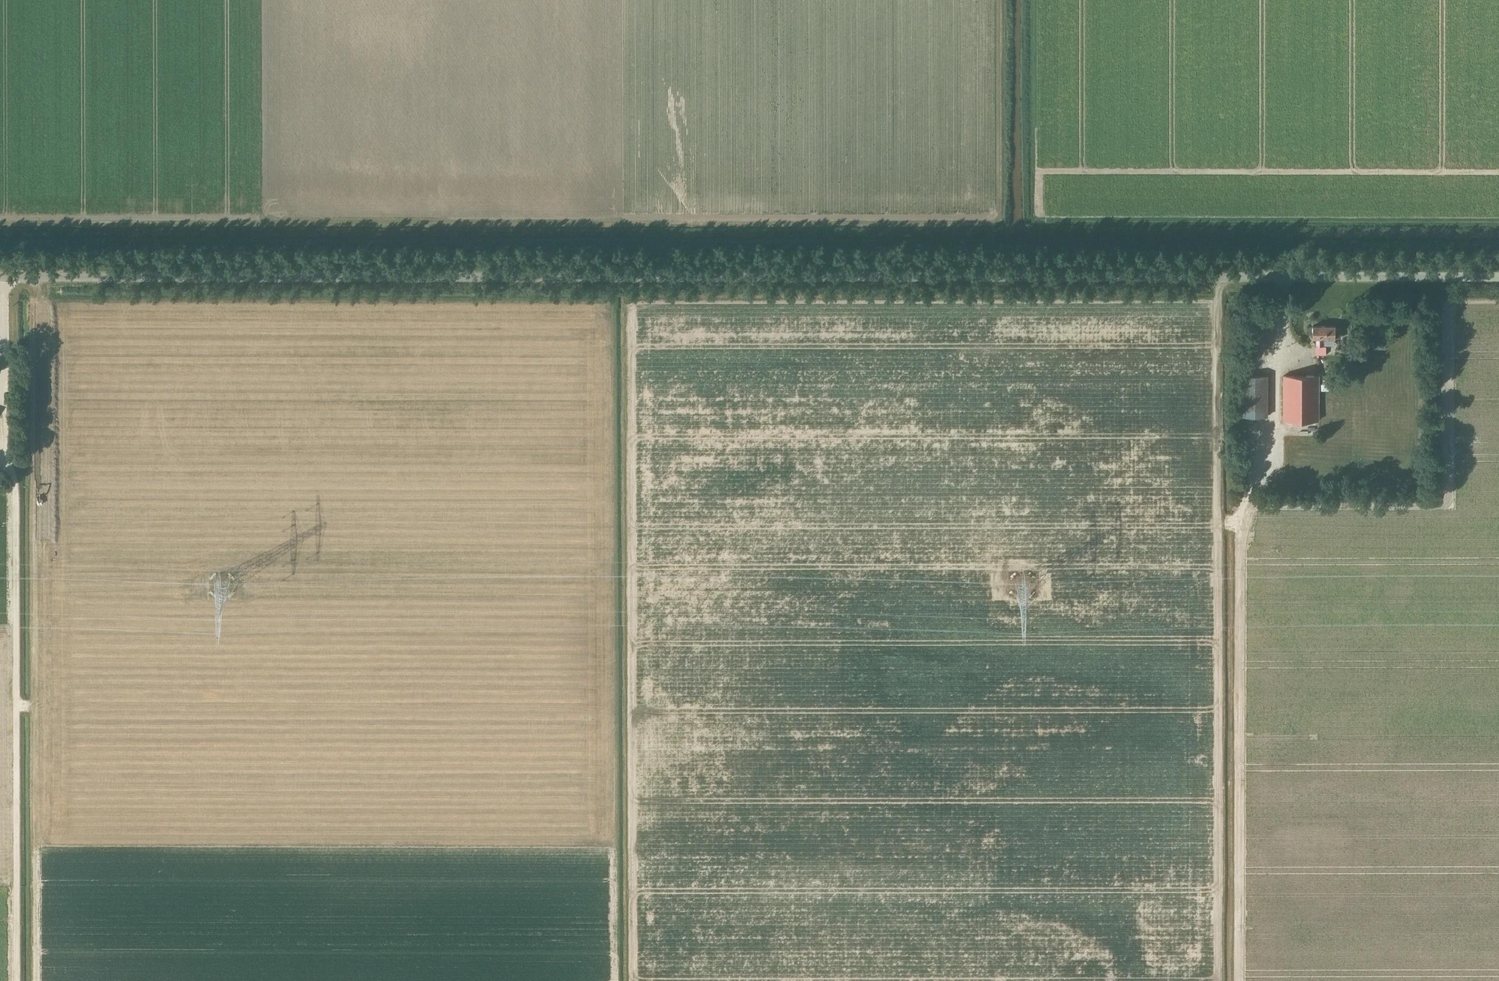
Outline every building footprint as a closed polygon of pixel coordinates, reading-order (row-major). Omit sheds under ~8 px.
[(1335,328),(1335,326),(1312,326),(1312,338),(1316,338),(1316,346),(1323,346),(1323,338),(1340,338),(1340,328),(1335,328)] [(1258,376),(1258,372),(1254,372),(1254,370),(1245,370),(1245,376),(1242,376),(1242,416),(1268,416),(1268,376),(1258,376)] [(1283,421),(1318,420),(1318,376),(1283,376),(1283,421)] [(1322,376),(1322,384),(1332,384),(1332,376),(1322,376)]
